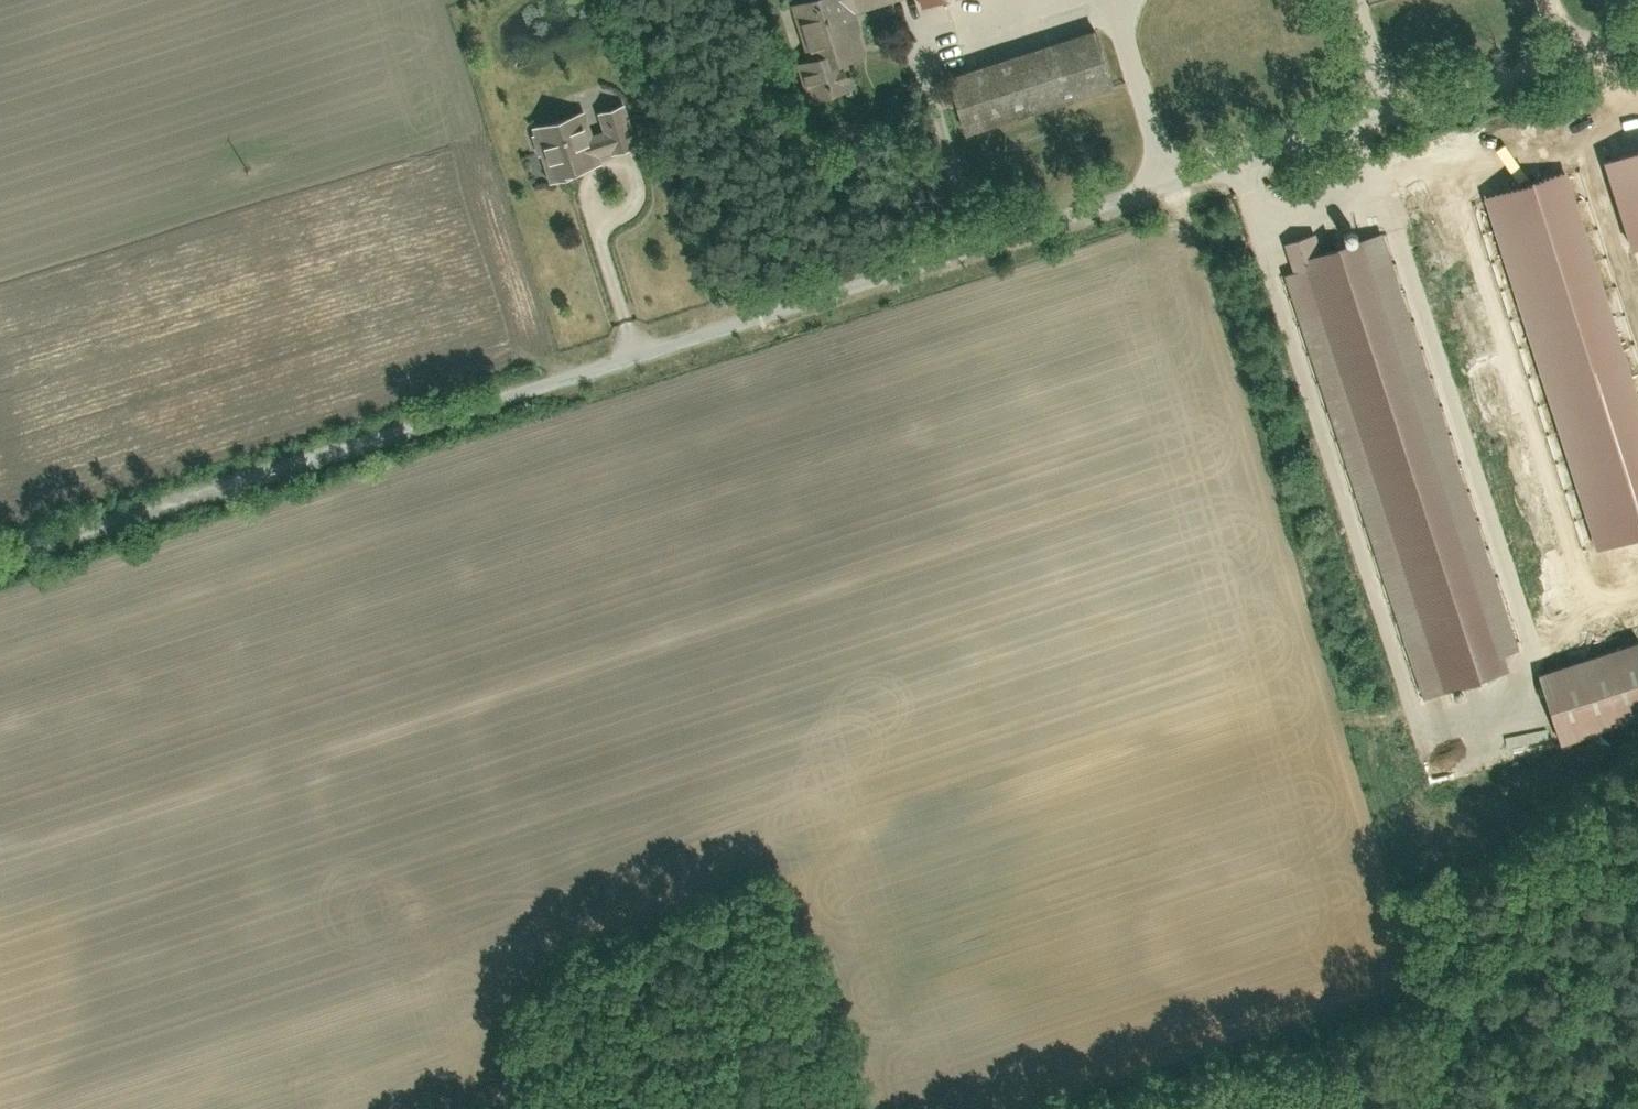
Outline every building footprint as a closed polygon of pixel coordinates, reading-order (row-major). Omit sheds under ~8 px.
[(800,65),(792,67),(800,97),(850,84),(843,58),(862,53),(850,10),(887,0),(782,0),(800,65)] [(952,133),(1114,84),(1096,25),(934,73),(952,133)] [(585,130),(580,109),(528,122),(542,178),(596,165),(593,153),(631,144),(621,100),(594,107),(599,126),(585,130)] [(1607,158),(1635,245),(1637,244),(1637,148),(1607,158)] [(1486,195),(1596,544),(1637,532),(1637,389),(1567,168),(1486,195)] [(1286,271),(1281,273),(1414,698),(1504,670),(1498,652),(1511,648),(1380,227),(1308,250),(1302,232),(1276,240),(1286,271)] [(1637,717),(1637,655),(1632,638),(1525,674),(1550,746),(1637,717)]
